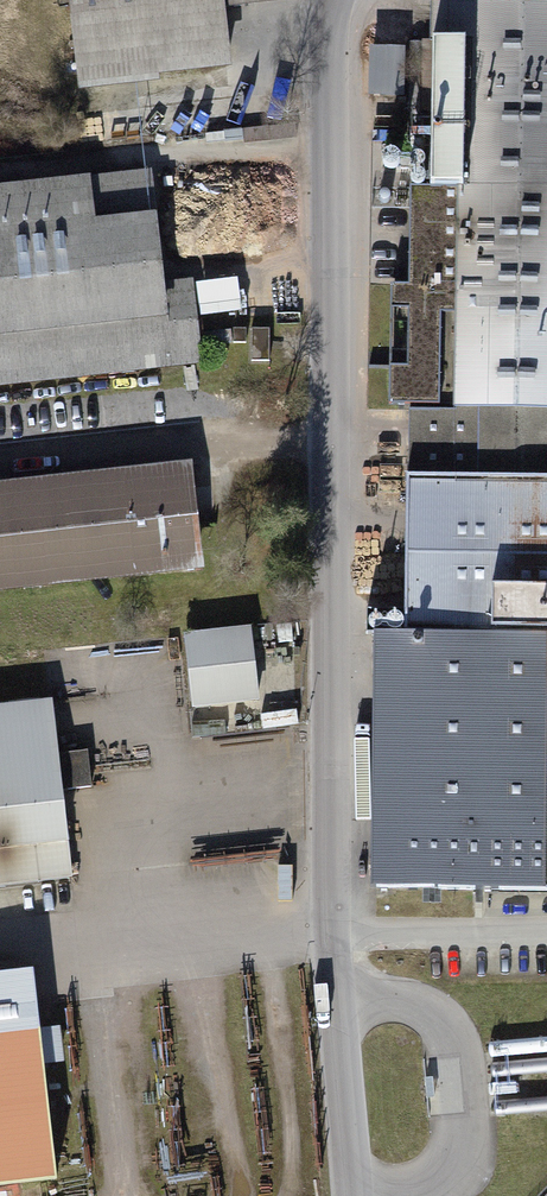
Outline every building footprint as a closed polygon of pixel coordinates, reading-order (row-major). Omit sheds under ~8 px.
[(88,97),(224,80),(218,28),(297,18),(295,0),(76,0),(88,97)] [(471,415),(436,415),(436,454),(436,483),(419,483),(419,643),(377,643),(376,769),(376,891),(546,891),(546,10),(457,9),(457,48),(432,48),(432,106),(431,196),(472,196),(471,415)] [(407,97),(408,47),(372,47),(372,97),(407,97)] [(0,189),(0,389),(197,379),(193,293),(151,295),(145,182),(0,189)] [(0,485),(0,596),(206,566),(190,457),(0,485)] [(250,630),(178,636),(185,709),(256,702),(250,630)] [(0,702),(0,888),(72,880),(53,696),(0,702)] [(64,751),(66,788),(92,787),(91,750),(64,751)] [(64,1028),(46,1029),(48,1063),(66,1062),(64,1028)] [(0,1038),(0,1194),(54,1186),(34,1034),(0,1038)]
